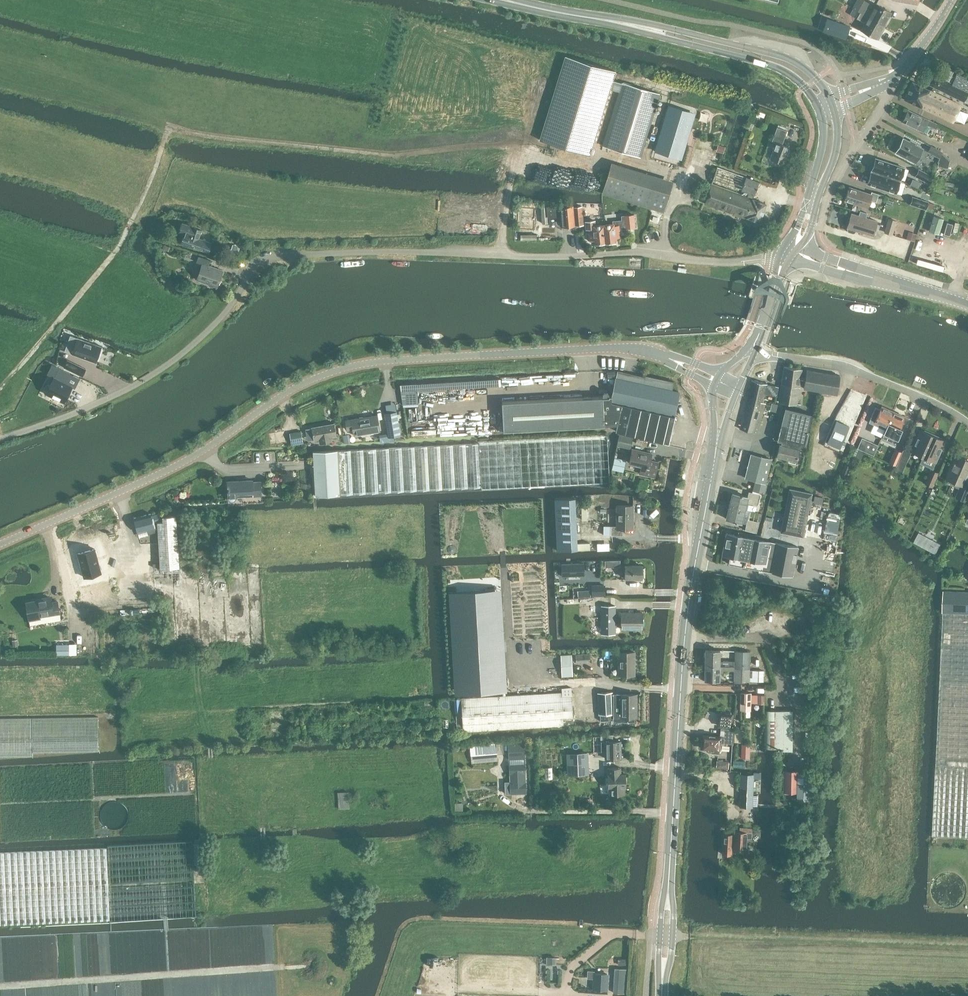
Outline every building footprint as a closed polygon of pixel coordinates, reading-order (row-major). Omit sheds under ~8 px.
[(867,8),(870,4),(863,0),(858,0),(854,8),(861,12),(884,25),(888,18),(891,12),(876,4),(873,11),(867,8)] [(876,38),(884,25),(861,12),(857,18),(865,23),(862,30),(876,38)] [(827,18),(823,32),(845,40),(850,26),(827,18)] [(567,56),(541,141),(589,155),(615,71),(567,56)] [(935,93),(937,89),(964,102),(965,100),(967,101),(967,80),(957,74),(955,78),(951,76),(953,73),(946,69),(941,79),(932,74),(927,84),(933,87),(931,92),(912,82),(904,99),(952,122),(960,105),(935,93)] [(641,157),(659,97),(659,95),(622,84),(603,146),(641,157)] [(668,106),(655,151),(676,157),(682,138),(684,139),(686,132),(684,131),(690,112),(668,106)] [(908,110),(907,111),(905,112),(903,115),(904,116),(902,121),(922,131),(926,124),(935,128),(937,124),(908,110)] [(790,147),(785,146),(782,144),(787,130),(777,127),(772,141),(776,143),(770,158),(784,163),(790,147)] [(903,138),(895,152),(915,163),(922,148),(903,138)] [(718,145),(717,151),(724,153),(725,147),(718,145)] [(928,152),(939,157),(942,152),(931,146),(928,152)] [(947,158),(942,152),(939,157),(939,158),(938,160),(937,162),(945,165),(947,158)] [(904,168),(884,161),(875,159),(872,170),(873,170),(873,172),(898,180),(899,179),(900,179),(904,168)] [(663,212),(671,187),(610,168),(602,193),(663,212)] [(705,204),(760,222),(766,204),(752,199),(753,195),(755,196),(759,183),(717,168),(705,204)] [(933,177),(931,176),(919,170),(915,176),(929,183),(933,177)] [(898,180),(873,172),(872,173),(871,172),(867,184),(896,193),(899,182),(898,181),(898,180)] [(871,194),(849,187),(845,200),(867,207),(870,199),(876,201),(878,194),(872,192),(871,194)] [(925,209),(928,202),(912,197),(910,204),(925,209)] [(900,203),(898,207),(919,214),(921,210),(900,203)] [(521,215),(520,219),(538,220),(539,207),(521,206),(521,215)] [(575,223),(573,207),(573,206),(561,207),(561,206),(548,207),(549,217),(561,216),(562,227),(575,226),(575,223)] [(581,206),(573,207),(575,223),(583,222),(581,206)] [(877,221),(864,217),(865,214),(860,212),(859,216),(851,213),(847,227),(848,227),(847,229),(848,231),(853,233),(855,232),(856,230),(873,235),(877,221)] [(620,237),(619,228),(619,227),(623,226),(623,229),(635,227),(634,215),(622,216),(623,220),(613,221),(614,224),(604,225),(605,242),(615,242),(615,237),(620,237)] [(938,234),(943,218),(934,216),(929,231),(938,234)] [(892,234),(896,221),(888,219),(884,232),(892,234)] [(605,242),(604,225),(596,226),(595,220),(586,221),(587,229),(589,228),(590,240),(595,239),(596,243),(605,242)] [(945,232),(951,234),(954,222),(947,221),(945,232)] [(212,243),(199,238),(202,230),(184,223),(181,232),(185,233),(184,234),(183,234),(180,241),(182,241),(181,242),(208,252),(212,243)] [(908,231),(906,238),(915,241),(917,234),(908,231)] [(233,244),(230,251),(238,254),(240,247),(233,244)] [(208,283),(209,285),(211,286),(213,286),(215,285),(217,286),(223,271),(209,266),(211,260),(199,256),(197,262),(203,264),(197,279),(208,283)] [(101,346),(70,335),(64,351),(95,362),(101,346)] [(86,369),(68,360),(64,368),(82,377),(86,369)] [(54,377),(46,392),(64,401),(72,386),(65,383),(70,373),(59,367),(54,377)] [(806,378),(801,377),(802,371),(785,368),(780,401),(797,404),(800,384),(805,384),(804,389),(837,394),(840,376),(807,372),(806,378)] [(610,396),(610,400),(610,401),(622,404),(675,416),(680,392),(672,390),(674,382),(646,375),(644,384),(618,379),(614,396),(610,396)] [(873,393),(877,384),(860,375),(857,381),(869,387),(867,391),(873,393)] [(402,383),(403,405),(419,404),(418,389),(444,387),(444,385),(455,385),(454,380),(402,383)] [(747,407),(764,411),(766,404),(763,403),(767,385),(754,381),(747,407)] [(610,401),(610,400),(603,400),(603,396),(503,401),(504,433),(605,428),(605,425),(617,423),(622,404),(610,401)] [(675,416),(622,404),(617,423),(617,431),(669,442),(675,416)] [(771,404),(770,410),(780,412),(773,439),(782,441),(781,443),(779,443),(776,455),(797,460),(800,447),(803,448),(812,413),(771,404)] [(876,407),(869,422),(884,428),(885,426),(886,426),(893,411),(881,406),(880,409),(876,407)] [(758,434),(764,411),(747,407),(741,429),(758,434)] [(410,412),(406,412),(408,437),(440,435),(438,411),(426,412),(425,409),(410,411),(410,412)] [(389,437),(400,435),(396,411),(385,413),(389,437)] [(883,432),(882,433),(895,438),(897,439),(902,429),(899,428),(905,416),(893,411),(886,426),(885,426),(884,428),(883,432)] [(377,415),(346,420),(347,430),(353,430),(354,435),(379,431),(377,415)] [(840,448),(849,426),(836,421),(827,443),(840,448)] [(329,442),(329,437),(336,436),(334,424),(313,428),(315,440),(322,438),(323,443),(329,442)] [(921,429),(911,450),(923,456),(933,434),(925,430),(924,431),(921,429)] [(292,443),(303,441),(301,430),(290,432),(292,443)] [(629,447),(631,436),(620,434),(617,444),(629,447)] [(933,434),(923,456),(935,461),(944,440),(941,438),(941,437),(933,434)] [(610,483),(607,435),(479,441),(479,443),(338,450),(338,449),(313,451),(316,495),(481,486),(482,489),(610,483)] [(874,455),(879,444),(862,437),(858,447),(874,455)] [(864,451),(859,448),(855,457),(860,460),(864,451)] [(895,448),(889,462),(896,465),(902,451),(895,448)] [(654,477),(658,462),(650,461),(651,454),(632,450),(629,463),(641,466),(639,474),(654,477)] [(613,468),(624,470),(627,458),(615,455),(613,468)] [(765,493),(767,482),(766,482),(771,460),(752,455),(746,478),(755,480),(754,490),(765,493)] [(947,478),(961,484),(955,497),(965,501),(967,494),(967,480),(966,479),(967,475),(965,474),(967,467),(967,460),(956,455),(947,478)] [(844,463),(840,473),(846,476),(850,466),(844,463)] [(932,486),(938,473),(931,470),(925,482),(932,486)] [(253,480),(227,482),(228,499),(229,500),(231,502),(234,501),(235,501),(236,499),(236,497),(261,495),(261,482),(253,482),(253,480)] [(803,536),(812,493),(790,489),(781,532),(803,536)] [(733,494),(730,506),(745,510),(747,503),(756,505),(759,495),(749,492),(748,498),(733,494)] [(816,494),(815,500),(823,502),(824,495),(816,494)] [(575,497),(555,498),(557,551),(591,549),(591,542),(577,543),(575,497)] [(603,526),(603,535),(623,536),(623,529),(633,530),(634,507),(618,506),(618,527),(603,526)] [(730,506),(727,519),(742,523),(746,524),(745,529),(755,531),(758,521),(748,518),(748,516),(744,515),(745,510),(730,506)] [(152,516),(151,514),(135,518),(139,532),(154,528),(153,524),(158,522),(161,521),(159,514),(152,516)] [(161,521),(158,522),(161,568),(180,567),(177,515),(162,516),(163,521),(161,521)] [(838,536),(840,515),(827,515),(826,536),(838,536)] [(743,567),(748,538),(727,535),(723,556),(730,557),(729,564),(743,567)] [(748,538),(743,567),(793,575),(798,547),(748,538)] [(966,549),(964,548),(962,547),(958,546),(955,546),(952,546),(949,549),(947,551),(946,553),(945,557),(945,560),(945,562),(947,564),(948,566),(949,567),(951,569),(954,570),(956,570),(959,570),(961,569),(965,567),(967,565),(967,563),(967,553),(966,549)] [(97,555),(80,556),(81,580),(98,579),(97,555)] [(584,563),(562,564),(562,576),(584,575),(584,563)] [(643,579),(643,567),(627,565),(627,567),(623,567),(622,572),(626,572),(626,579),(643,579)] [(479,576),(472,577),(473,585),(480,584),(479,576)] [(605,595),(605,584),(591,585),(592,595),(605,595)] [(591,597),(590,586),(578,586),(578,597),(591,597)] [(498,640),(495,589),(454,592),(460,693),(501,690),(499,650),(504,650),(505,650),(504,639),(504,640),(498,640)] [(967,837),(967,591),(944,590),(943,612),(933,836),(967,837)] [(51,599),(27,604),(31,625),(41,624),(41,619),(41,617),(60,613),(58,601),(52,603),(51,599)] [(616,634),(616,607),(602,607),(602,634),(616,634)] [(643,630),(643,614),(622,614),(622,630),(643,630)] [(56,654),(65,655),(69,655),(69,643),(56,643),(56,654)] [(706,651),(705,665),(735,666),(735,669),(750,669),(750,652),(750,651),(734,650),(734,660),(720,659),(720,651),(706,651)] [(576,654),(576,662),(576,663),(591,662),(590,653),(576,654)] [(620,675),(636,674),(635,653),(619,653),(620,675)] [(573,662),(576,662),(576,654),(562,654),(562,676),(573,675),(573,662)] [(705,665),(705,679),(719,680),(720,670),(726,670),(734,670),(734,671),(735,671),(734,681),(750,681),(750,669),(735,669),(735,666),(705,665)] [(752,679),(765,680),(765,669),(752,668),(752,679)] [(457,712),(458,731),(463,731),(564,725),(573,725),(573,716),(572,695),(562,696),(562,691),(459,697),(460,712),(457,712)] [(612,693),(599,694),(601,715),(601,721),(610,720),(610,714),(614,714),(612,693)] [(758,698),(752,698),(752,694),(742,693),(741,710),(751,710),(751,703),(759,703),(764,703),(764,696),(759,696),(758,698)] [(637,694),(613,695),(614,717),(622,717),(622,721),(635,721),(635,717),(638,717),(637,695),(637,694)] [(793,750),(793,710),(764,710),(764,748),(778,748),(778,750),(793,750)] [(719,711),(718,726),(732,728),(733,713),(719,711)] [(33,755),(32,751),(99,750),(98,716),(0,718),(0,756),(33,755)] [(732,743),(733,729),(722,729),(721,737),(706,736),(705,740),(703,740),(703,749),(711,750),(711,752),(720,753),(720,744),(725,745),(725,743),(732,743)] [(734,742),(743,742),(743,732),(734,731),(734,742)] [(613,735),(602,736),(603,752),(606,751),(607,759),(622,758),(621,742),(613,742),(613,735)] [(511,794),(527,793),(524,741),(508,742),(511,794)] [(498,742),(471,743),(471,761),(498,760),(498,742)] [(741,743),(740,758),(750,759),(750,744),(741,743)] [(589,752),(566,753),(567,775),(590,774),(589,752)] [(619,774),(618,768),(608,768),(609,788),(610,788),(610,795),(625,794),(625,787),(626,787),(626,774),(619,774)] [(784,770),(783,792),(796,792),(797,770),(784,770)] [(797,800),(811,800),(811,771),(797,771),(797,800)] [(742,774),(740,806),(752,807),(752,806),(756,806),(756,795),(753,795),(753,778),(760,779),(760,773),(754,773),(754,775),(742,774)] [(340,811),(351,810),(350,792),(340,793),(340,811)] [(131,815),(131,812),(130,810),(129,807),(127,805),(125,803),(122,802),(120,801),(117,800),(114,801),(111,802),(109,803),(107,804),(104,807),(103,810),(102,812),(102,815),(102,817),(103,820),(104,823),(106,825),(108,827),(110,828),(112,829),(116,830),(118,830),(121,829),(124,828),(126,826),(128,824),(130,821),(131,818),(131,815)] [(746,849),(747,833),(734,832),(734,834),(725,834),(724,834),(723,853),(725,853),(732,854),(732,849),(746,849)] [(110,919),(111,919),(111,922),(197,916),(193,841),(107,846),(107,847),(0,852),(0,924),(110,919)] [(614,968),(613,992),(626,993),(627,969),(614,968)] [(587,970),(587,978),(593,978),(592,989),(608,990),(609,973),(595,972),(595,970),(587,970)]
